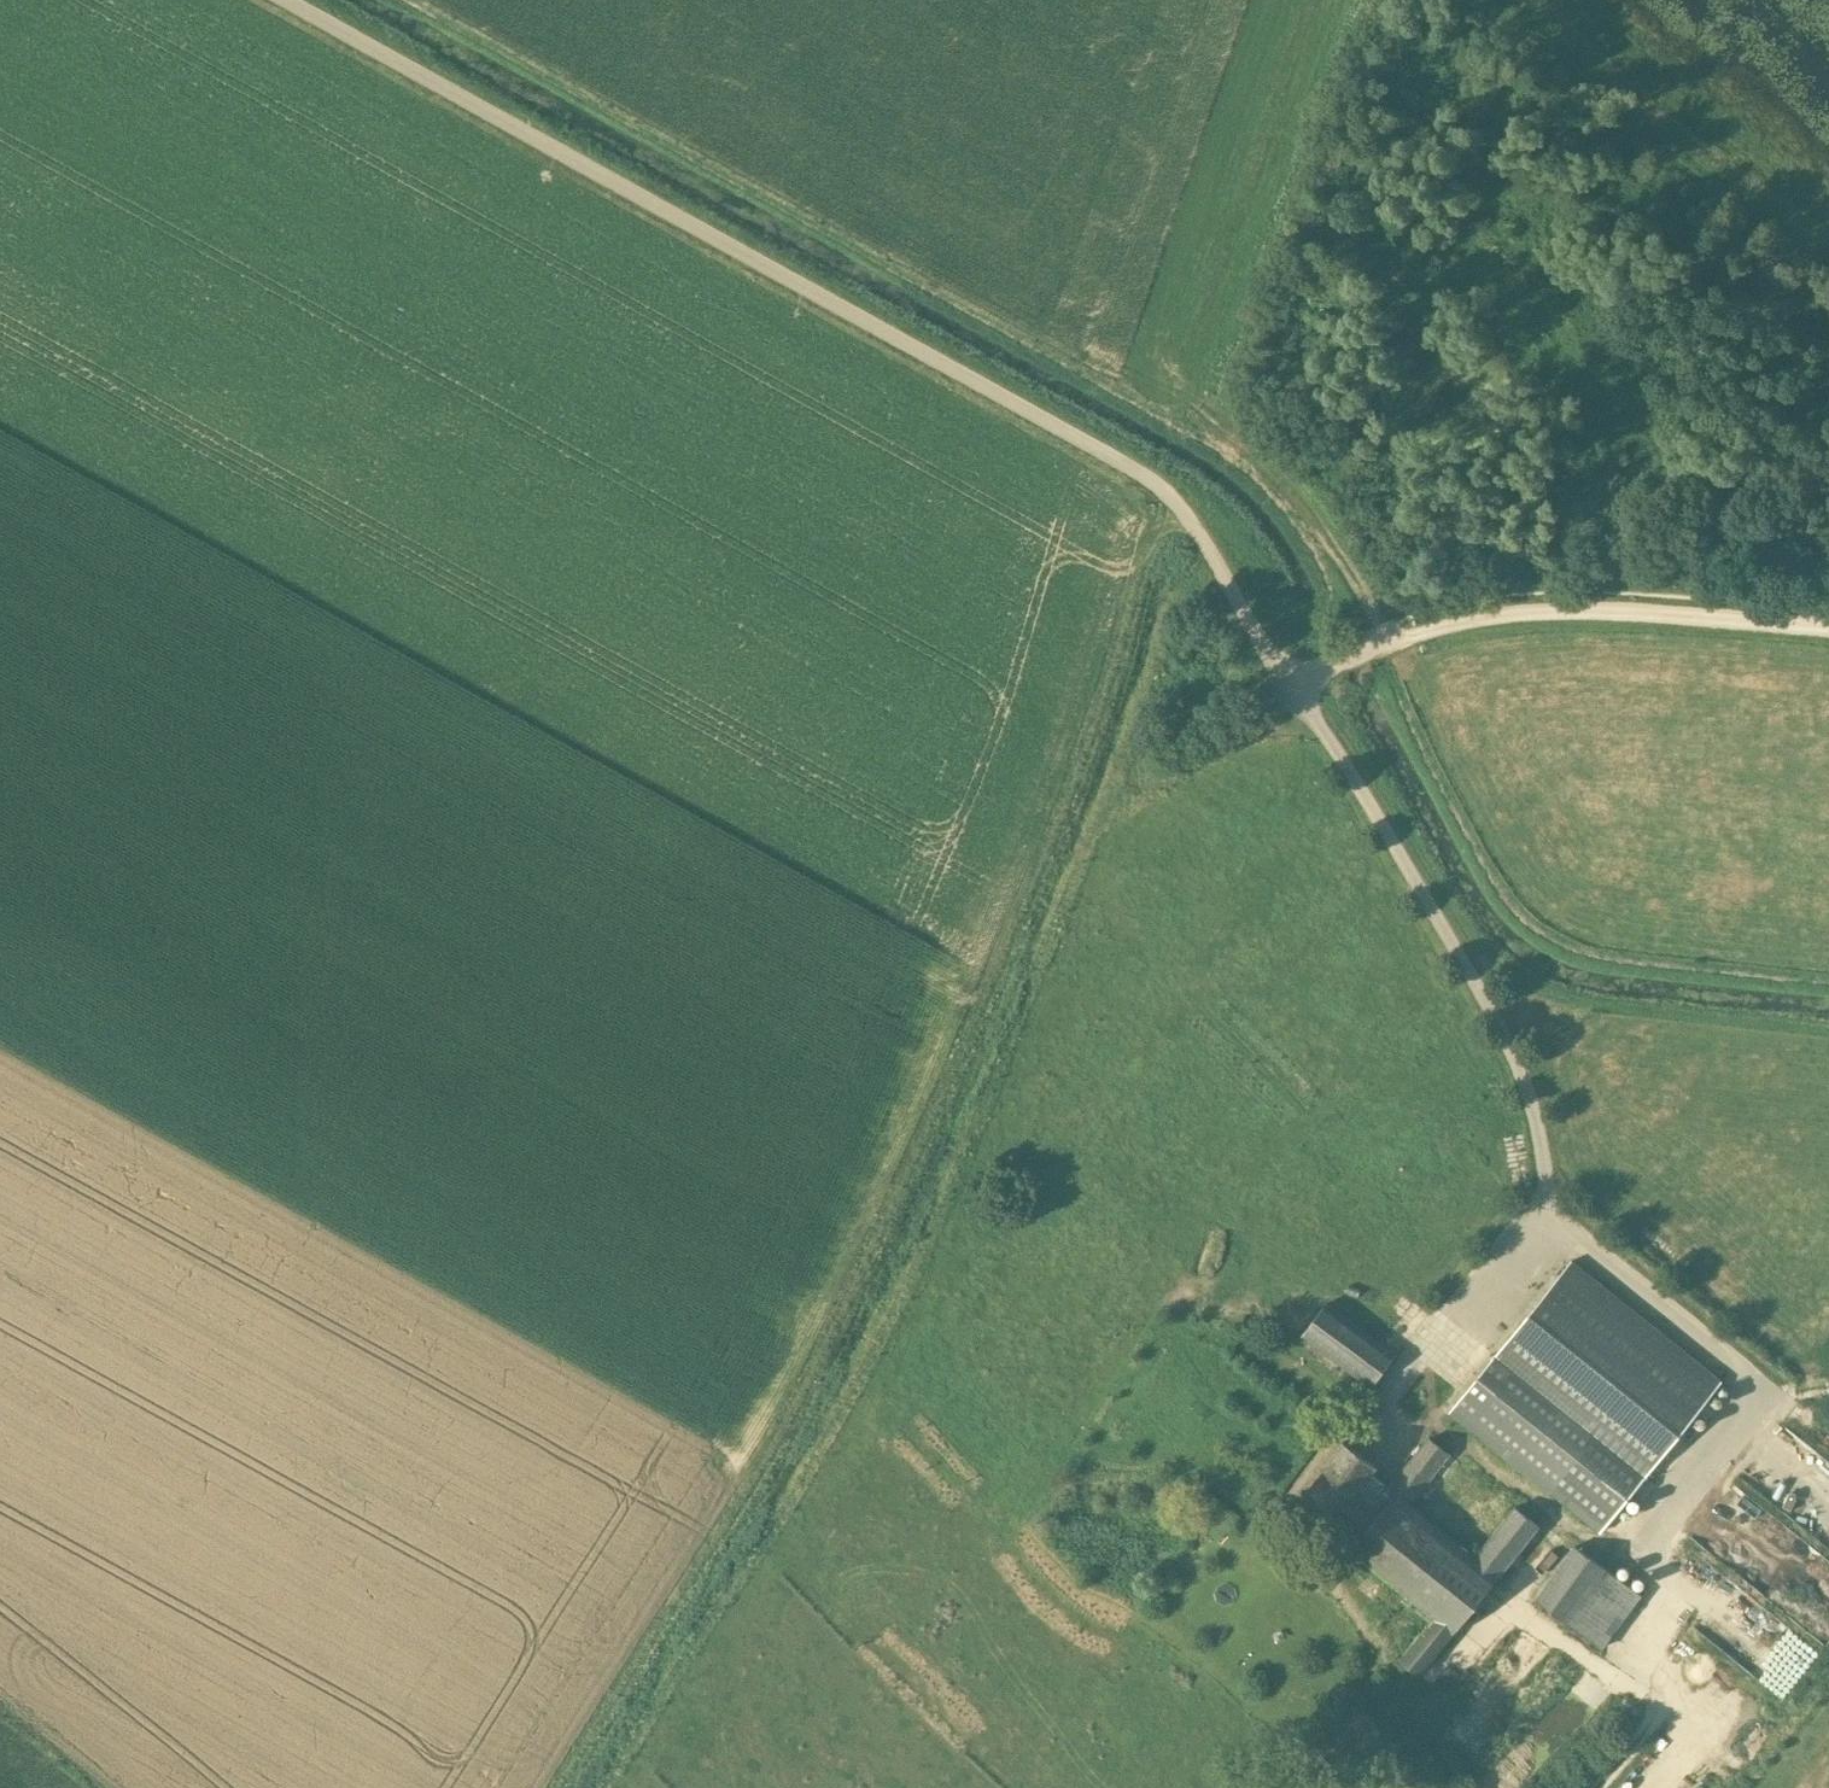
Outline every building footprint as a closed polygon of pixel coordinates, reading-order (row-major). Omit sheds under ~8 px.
[(1452,1412),(1602,1531),(1722,1380),(1573,1261),(1452,1412)] [(1397,1354),(1327,1301),(1301,1336),(1371,1388),(1397,1354)] [(1339,1519),(1361,1537),(1349,1552),(1434,1621),(1400,1663),(1416,1676),(1539,1526),(1517,1508),(1475,1558),(1408,1504),(1448,1455),(1430,1440),(1390,1489),(1372,1474),(1377,1467),(1343,1443),(1302,1499),(1335,1523),(1339,1519)] [(1603,1649),(1641,1595),(1574,1547),(1535,1600),(1603,1649)]
